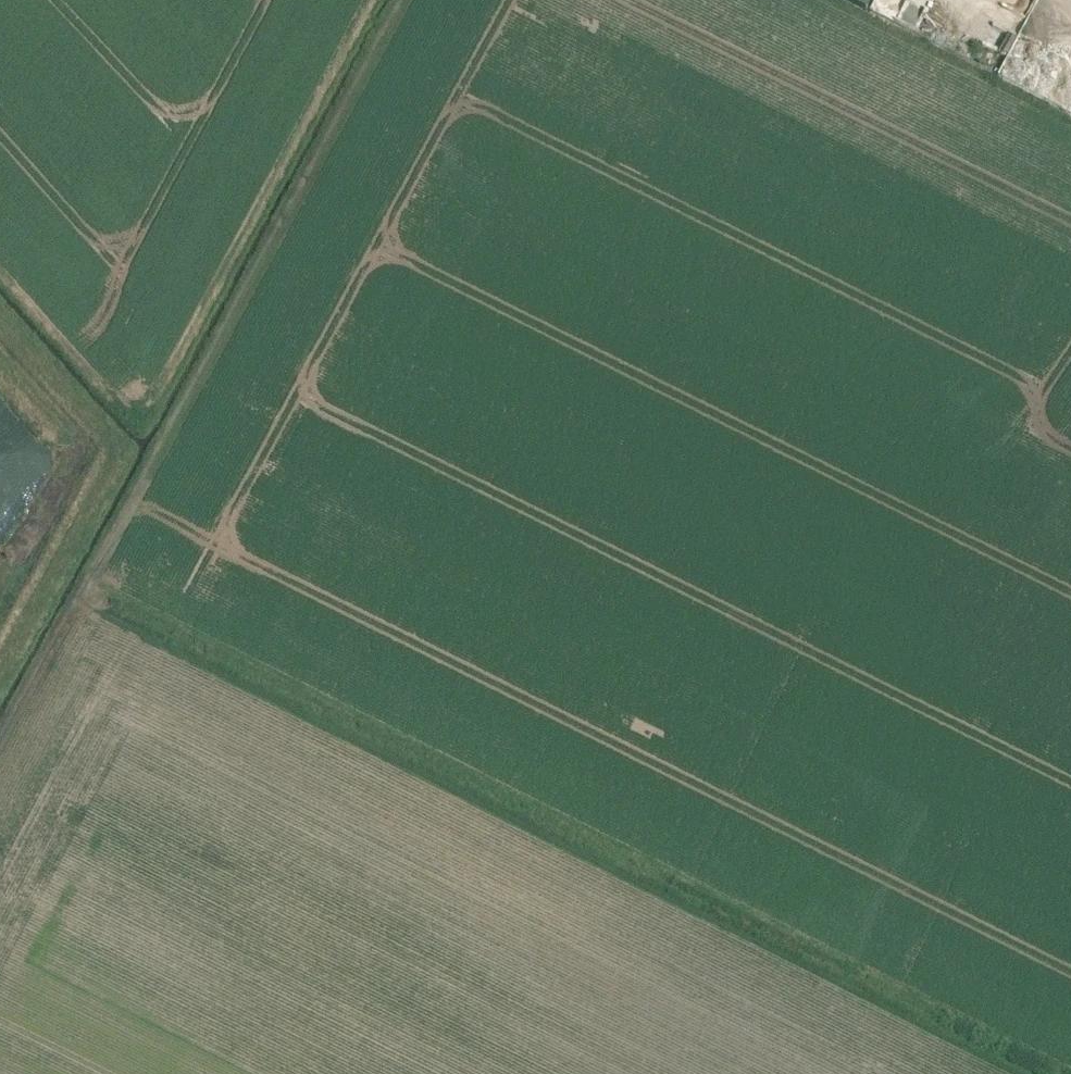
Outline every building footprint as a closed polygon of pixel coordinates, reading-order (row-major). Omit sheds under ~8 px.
[(883,0),(856,0),(879,10),(883,0)]
